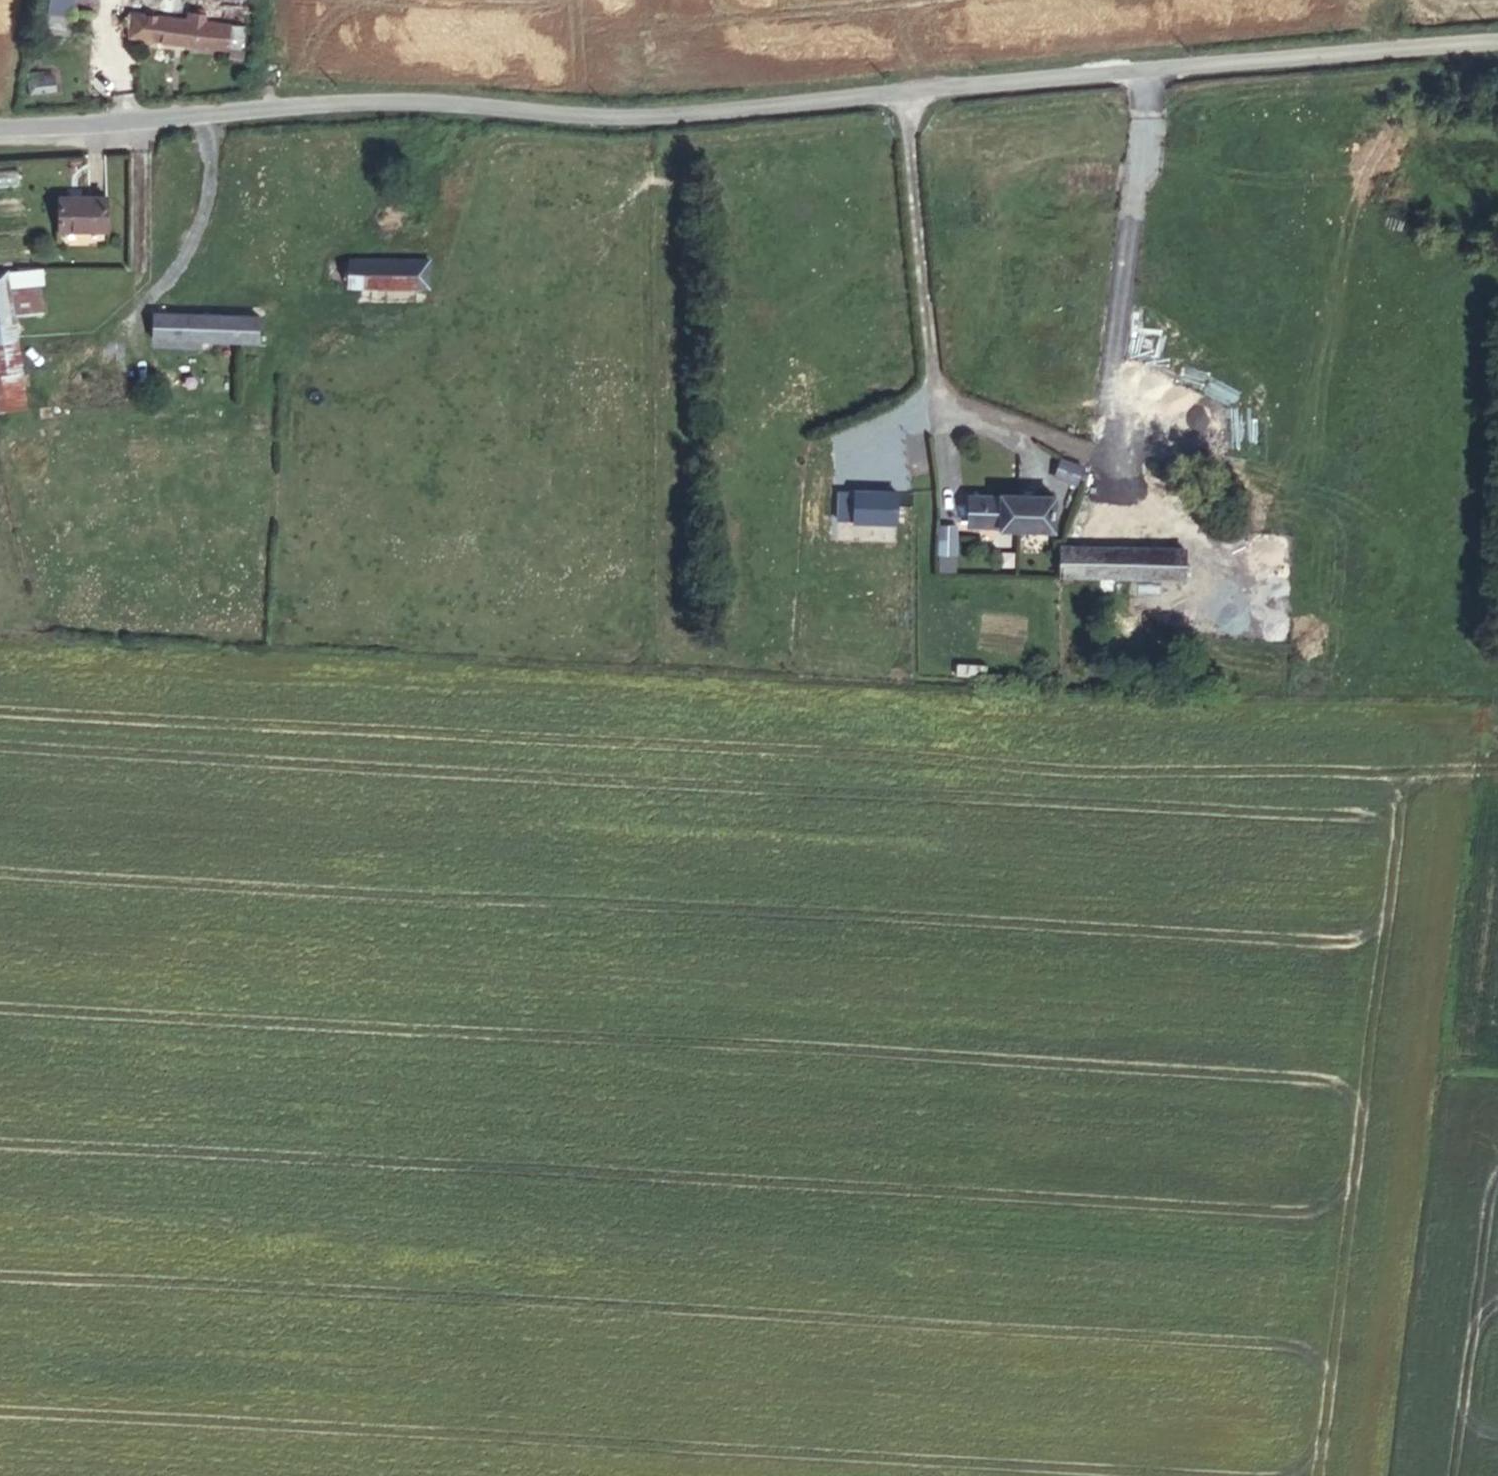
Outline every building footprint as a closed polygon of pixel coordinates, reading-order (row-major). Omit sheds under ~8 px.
[(45,32),(70,35),(75,0),(49,0),(45,32)] [(130,12),(128,38),(229,50),(231,25),(204,21),(204,14),(188,12),(187,19),(130,12)] [(229,50),(229,57),(243,59),(246,26),(231,25),(229,50)] [(42,79),(42,73),(29,74),(32,95),(56,92),(54,78),(42,79)] [(127,196),(81,195),(78,232),(127,231),(127,196)] [(437,270),(361,267),(358,292),(436,296),(437,270)] [(2,278),(7,342),(31,343),(25,276),(2,278)] [(263,327),(151,324),(152,353),(262,354),(263,327)] [(31,343),(7,342),(10,374),(33,372),(31,343)] [(1060,459),(1054,476),(1077,485),(1083,468),(1060,459)] [(840,491),(838,531),(896,534),(897,493),(840,491)] [(1054,530),(1055,497),(1001,495),(1001,496),(972,496),(972,526),(1000,527),(1000,529),(1054,530)] [(939,525),(938,571),(954,571),(956,526),(939,525)] [(1062,577),(1096,577),(1096,548),(1063,547),(1062,577)] [(1096,548),(1096,577),(1155,579),(1156,549),(1096,548)] [(1156,549),(1155,579),(1184,579),(1184,550),(1156,549)]
